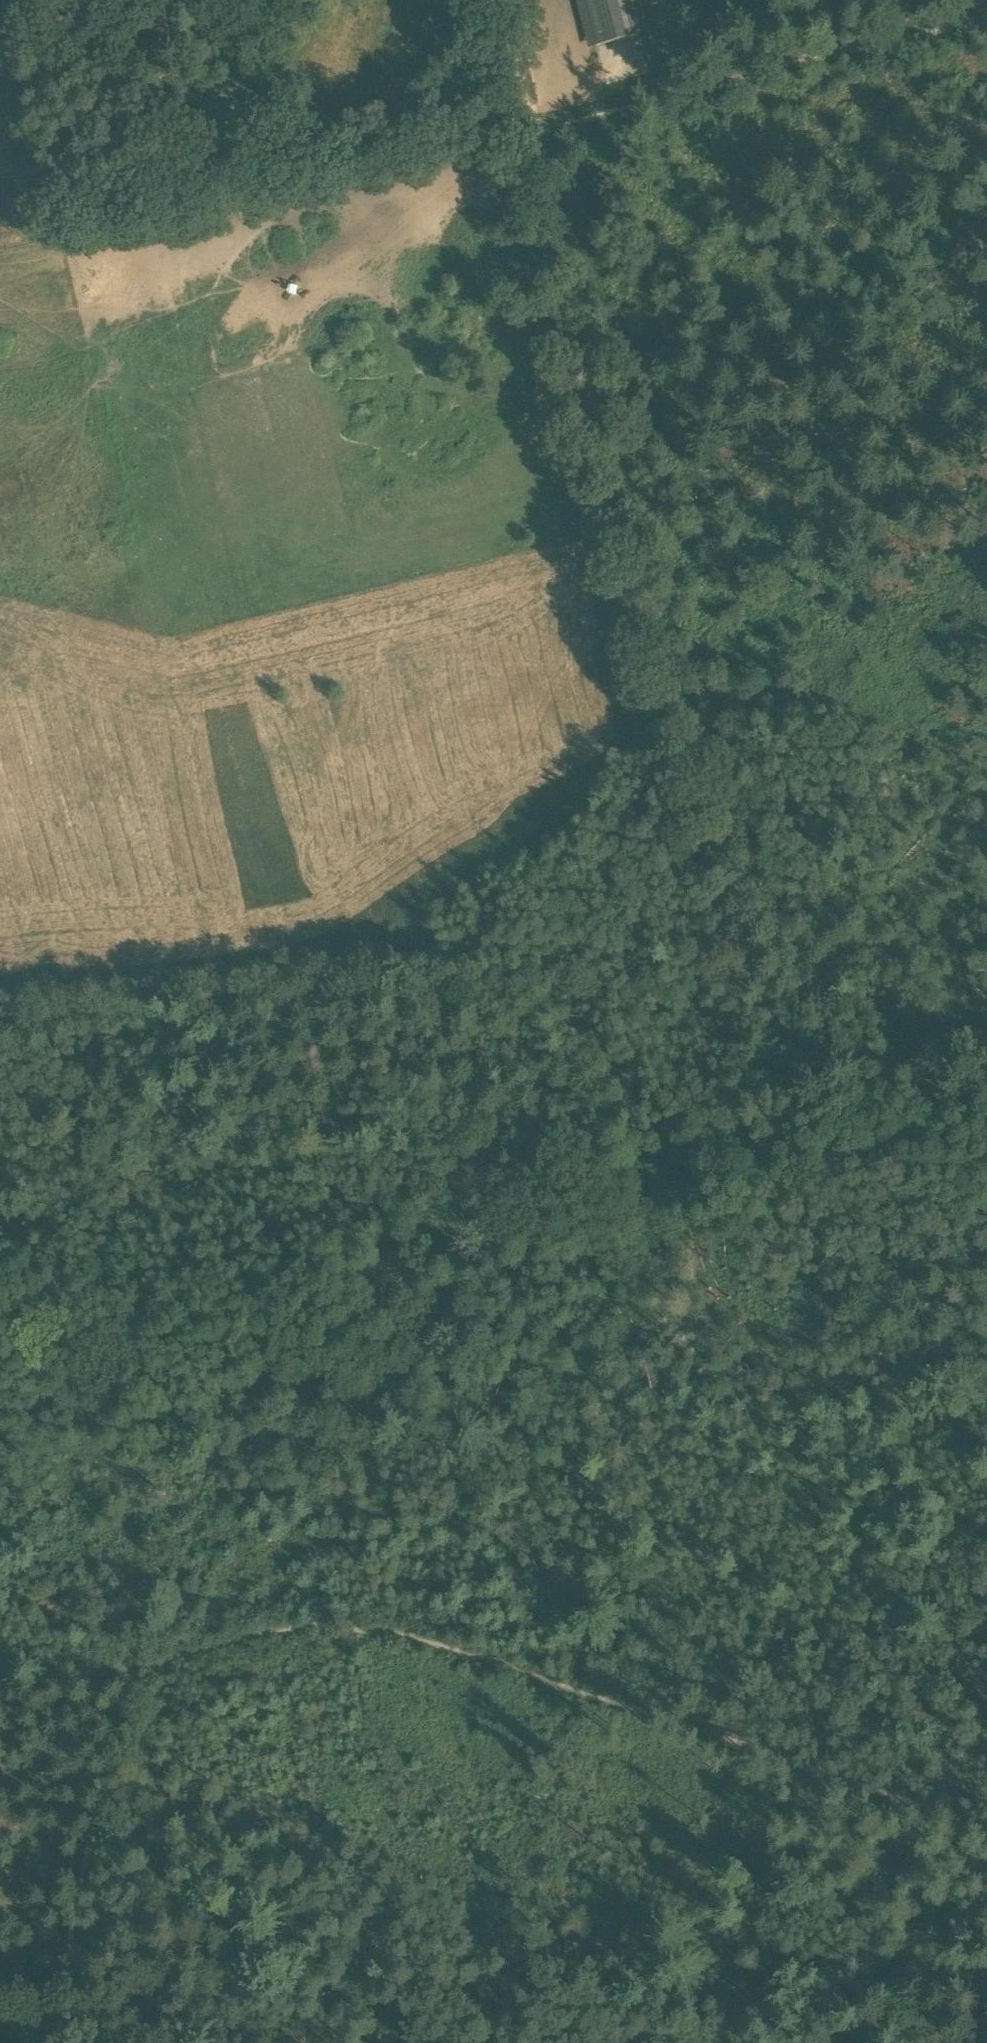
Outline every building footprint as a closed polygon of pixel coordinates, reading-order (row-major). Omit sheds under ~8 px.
[(589,48),(647,33),(638,0),(577,0),(589,48)]
